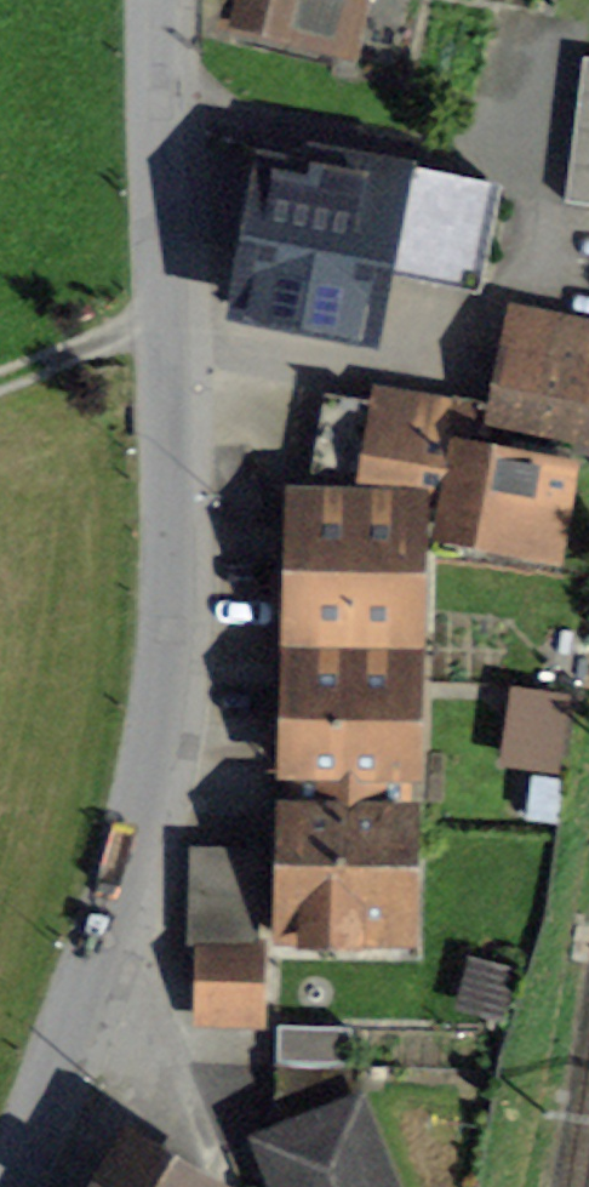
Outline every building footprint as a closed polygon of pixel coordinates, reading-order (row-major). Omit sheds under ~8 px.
[(338,52),(349,0),(229,0),(223,26),(338,52)] [(570,167),(588,169),(588,60),(584,59),(570,167)] [(474,290),(494,191),(316,155),(310,183),(276,176),(249,308),(357,329),(369,269),(474,290)] [(570,167),(566,203),(588,206),(588,169),(570,167)] [(588,412),(588,329),(517,314),(496,413),(585,431),(588,412)] [(385,405),(380,436),(464,450),(470,413),(386,398),(385,405)] [(463,456),(464,450),(380,436),(372,484),(451,499),(449,526),(554,543),(565,473),(463,456)] [(308,503),(304,648),(402,651),(406,505),(308,503)] [(304,648),(300,816),(397,818),(402,651),(304,648)] [(551,765),(560,705),(517,698),(508,759),(551,765)] [(403,819),(397,818),(300,816),(293,816),(291,920),(400,922),(403,819)] [(203,946),(200,1020),(252,1021),(255,947),(203,946)] [(275,1029),(274,1065),(347,1066),(347,1029),(275,1029)] [(258,1140),(276,1186),(393,1186),(359,1100),(359,1069),(274,1067),(274,1103),(278,1114),(270,1117),(277,1133),(258,1140)] [(133,1149),(111,1186),(197,1186),(133,1149)]
